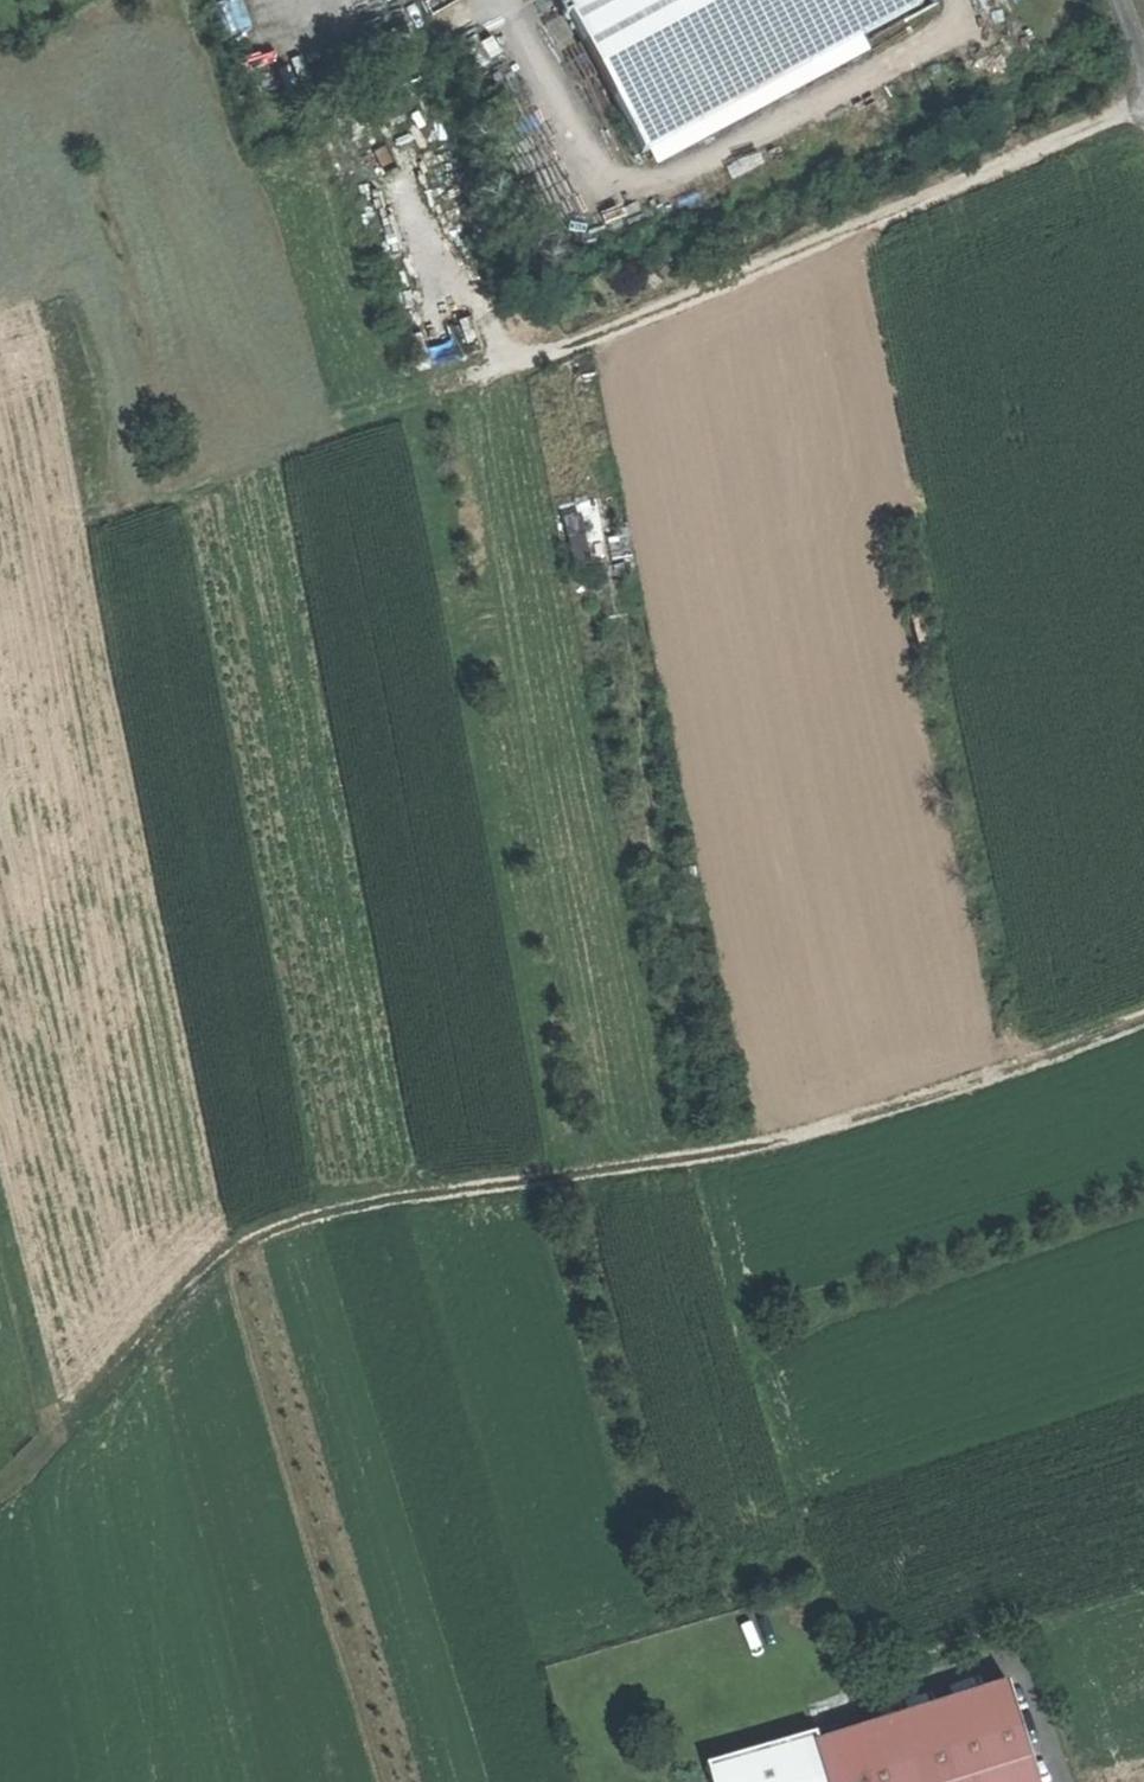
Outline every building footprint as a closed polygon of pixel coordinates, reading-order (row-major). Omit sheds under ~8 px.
[(567,16),(634,142),(902,0),(558,0),(567,16)] [(702,1763),(707,1781),(1033,1781),(1003,1691),(867,1728),(856,1728),(813,1741),(810,1731),(702,1763)]
